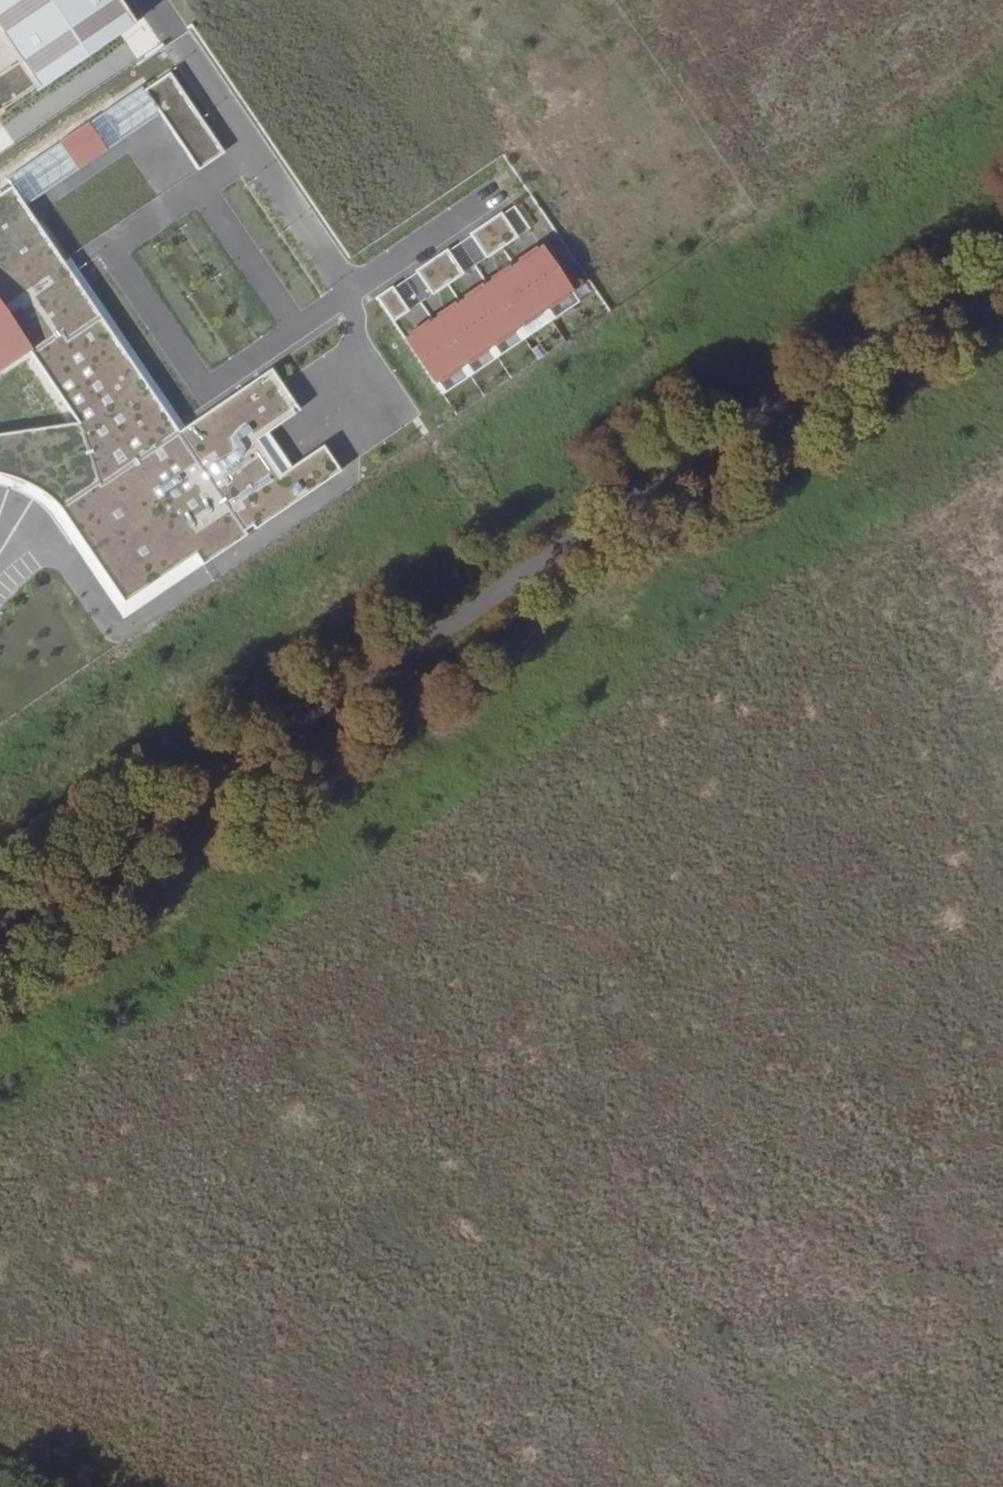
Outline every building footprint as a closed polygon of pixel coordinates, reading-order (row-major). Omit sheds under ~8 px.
[(35,84),(40,91),(136,24),(120,0),(0,0),(0,109),(35,84)] [(7,177),(12,185),(27,206),(164,118),(200,168),(227,152),(168,71),(7,177)] [(30,352),(78,426),(82,432),(101,485),(63,508),(125,600),(196,554),(204,565),(342,470),(326,447),(282,474),(259,440),(300,411),(271,370),(182,429),(27,206),(12,185),(0,193),(0,371),(30,352)] [(503,214),(472,235),(488,258),(519,237),(503,214)] [(544,246),(407,339),(436,382),(573,289),(544,246)] [(448,250),(418,271),(434,293),(464,272),(448,250)] [(393,288),(378,298),(394,322),(409,312),(393,288)] [(0,437),(0,483),(22,488),(44,504),(125,612),(204,565),(196,554),(125,600),(63,508),(101,485),(82,432),(78,426),(0,437)]
